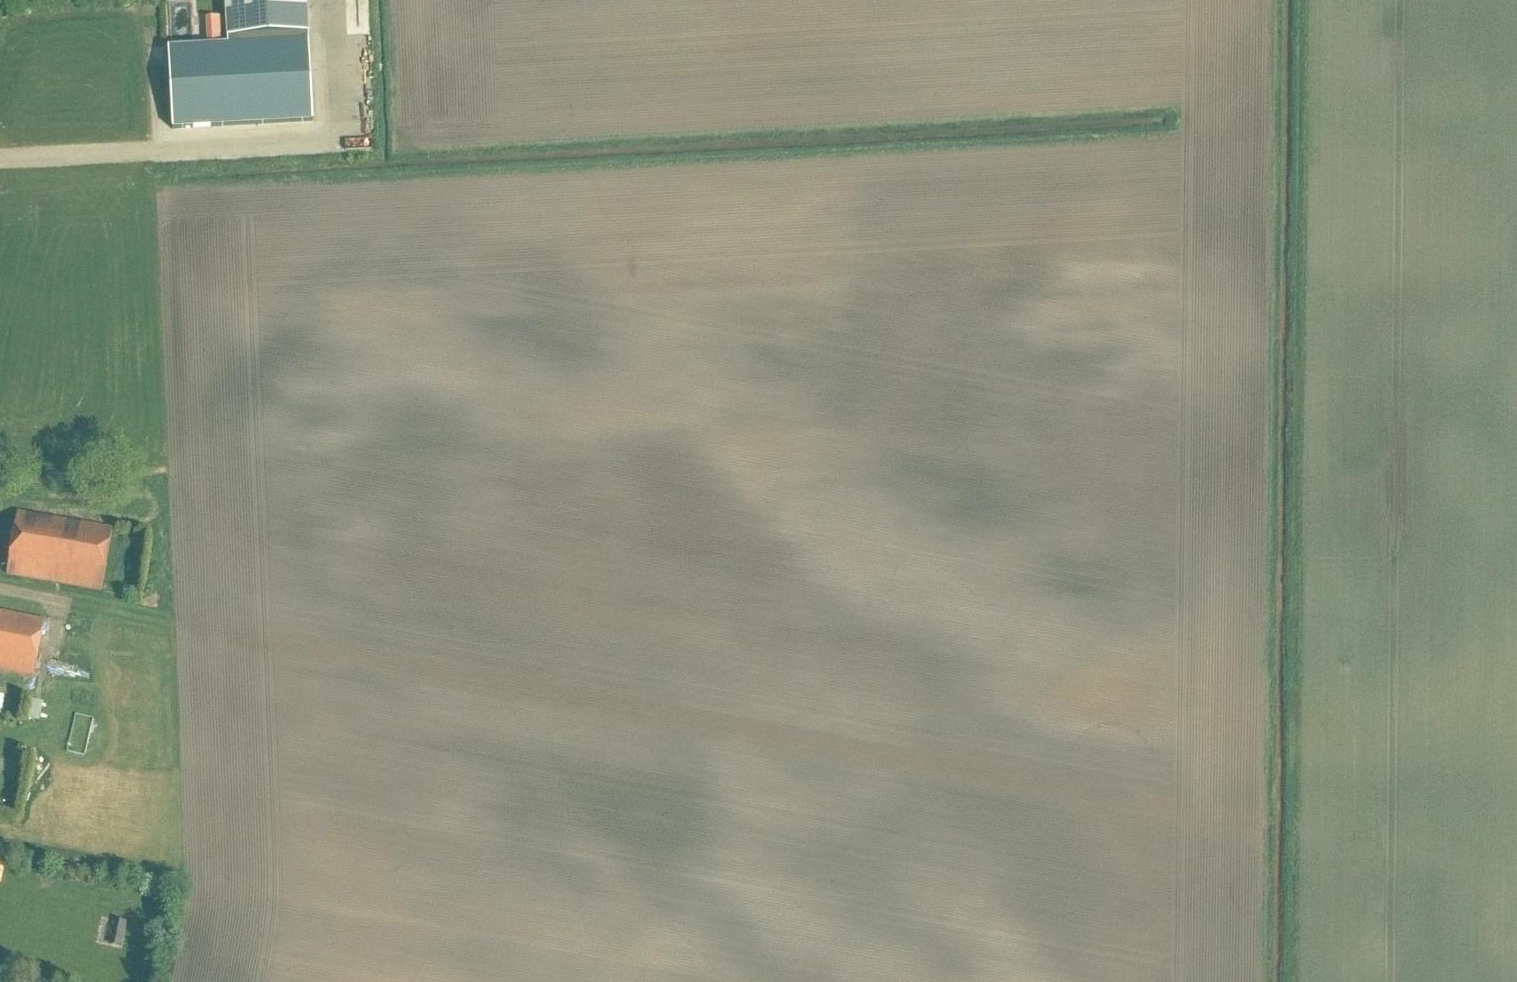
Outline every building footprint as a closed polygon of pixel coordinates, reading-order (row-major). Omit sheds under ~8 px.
[(307,0),(227,0),(229,38),(309,33),(307,0)] [(202,45),(216,44),(215,17),(201,18),(202,45)] [(315,121),(309,33),(229,38),(229,45),(169,49),(174,129),(315,121)] [(112,530),(18,514),(7,576),(102,592),(112,530)] [(34,677),(44,622),(0,613),(0,671),(34,677)] [(44,703),(33,700),(29,720),(40,722),(44,703)] [(112,921),(108,948),(119,950),(123,923),(112,921)]
